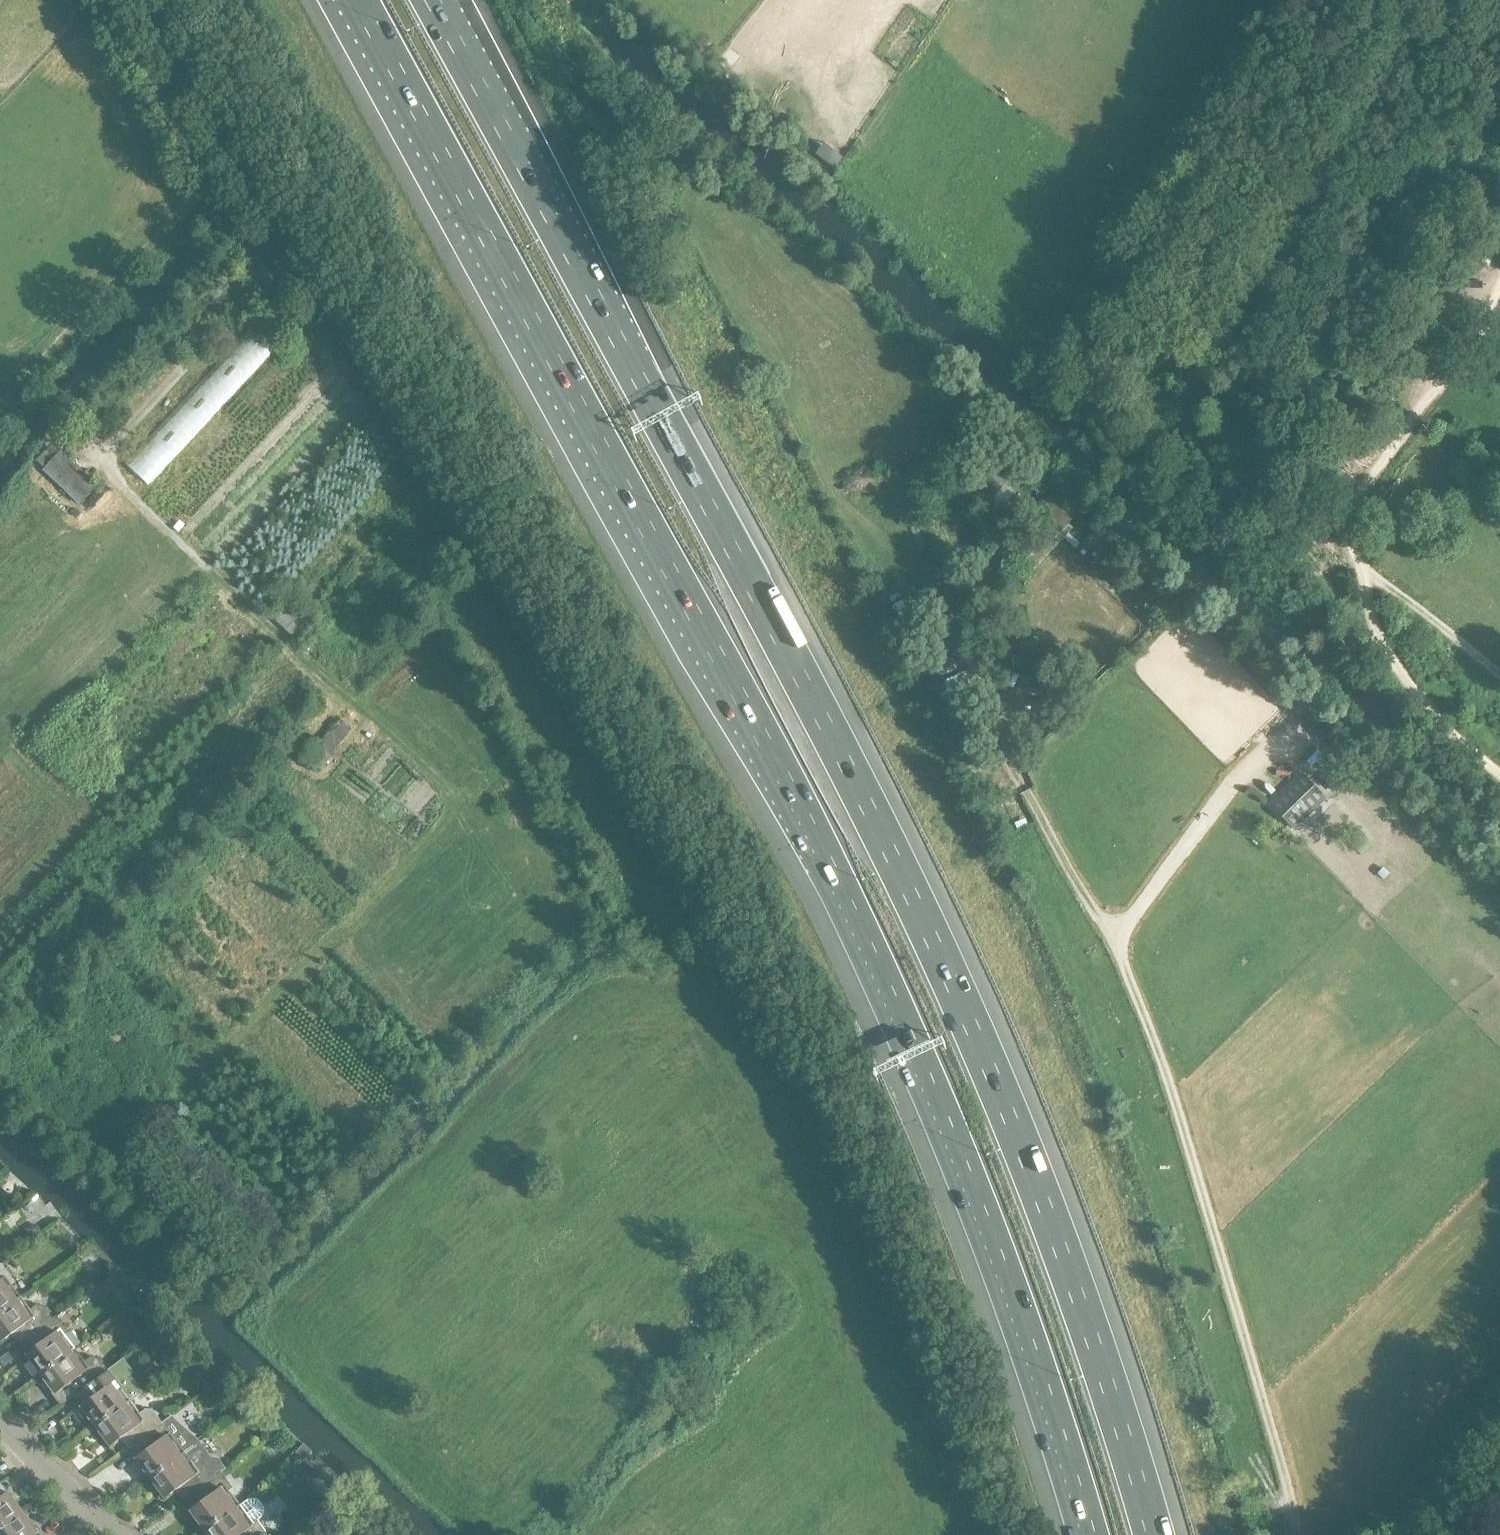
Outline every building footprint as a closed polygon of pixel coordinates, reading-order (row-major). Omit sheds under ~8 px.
[(116,474),(139,495),(274,348),(251,327),(116,474)] [(1050,468),(1056,461),(1041,448),(1035,456),(1050,468)] [(79,504),(96,486),(61,452),(44,470),(79,504)] [(1002,459),(993,469),(1002,479),(1012,469),(1002,459)] [(1060,479),(1068,485),(1074,477),(1066,471),(1060,479)] [(953,491),(946,484),(932,499),(939,506),(953,491)] [(1029,516),(1053,538),(1074,518),(1051,494),(1029,516)] [(1084,518),(1102,534),(1106,529),(1088,514),(1084,518)] [(1037,528),(1030,534),(1039,547),(1047,540),(1037,528)] [(950,718),(959,735),(965,732),(956,715),(950,718)] [(314,731),(295,751),(316,771),(334,751),(314,731)] [(1319,802),(1297,780),(1277,799),(1300,822),(1319,802)] [(1360,856),(1373,845),(1360,829),(1347,839),(1360,856)] [(19,1295),(6,1278),(10,1275),(1,1263),(0,1263),(0,1310),(19,1295)] [(56,1315),(55,1314),(52,1317),(43,1305),(35,1304),(29,1308),(19,1295),(0,1310),(0,1341),(12,1332),(20,1342),(56,1315)] [(56,1315),(20,1342),(30,1335),(37,1344),(25,1354),(40,1374),(74,1348),(61,1330),(65,1327),(56,1315)] [(84,1360),(77,1351),(74,1348),(40,1374),(49,1386),(46,1389),(58,1404),(61,1404),(74,1394),(109,1368),(108,1368),(106,1369),(97,1357),(90,1356),(84,1360)] [(95,1426),(129,1400),(142,1390),(130,1375),(131,1368),(122,1356),(108,1368),(109,1368),(74,1394),(75,1395),(85,1387),(92,1396),(80,1406),(95,1426)] [(139,1413),(129,1400),(95,1426),(109,1445),(122,1436),(129,1446),(162,1422),(152,1410),(144,1408),(139,1413)] [(171,1415),(163,1421),(162,1422),(129,1446),(130,1447),(140,1439),(147,1448),(134,1458),(149,1477),(199,1440),(171,1415)] [(184,1498),(220,1471),(225,1467),(217,1456),(211,1455),(199,1440),(149,1477),(164,1497),(176,1488),(184,1498)] [(204,1530),(239,1504),(225,1487),(229,1484),(220,1471),(184,1498),(184,1499),(195,1491),(202,1501),(189,1510),(204,1530)] [(22,1512),(7,1492),(0,1497),(0,1529),(22,1512)] [(204,1530),(208,1534),(260,1534),(264,1532),(255,1520),(258,1518),(261,1515),(263,1511),(262,1507),(257,1500),(254,1499),(249,1499),(245,1501),(239,1505),(239,1504),(204,1530)] [(37,1532),(22,1512),(0,1529),(0,1534),(33,1534),(37,1532)]
